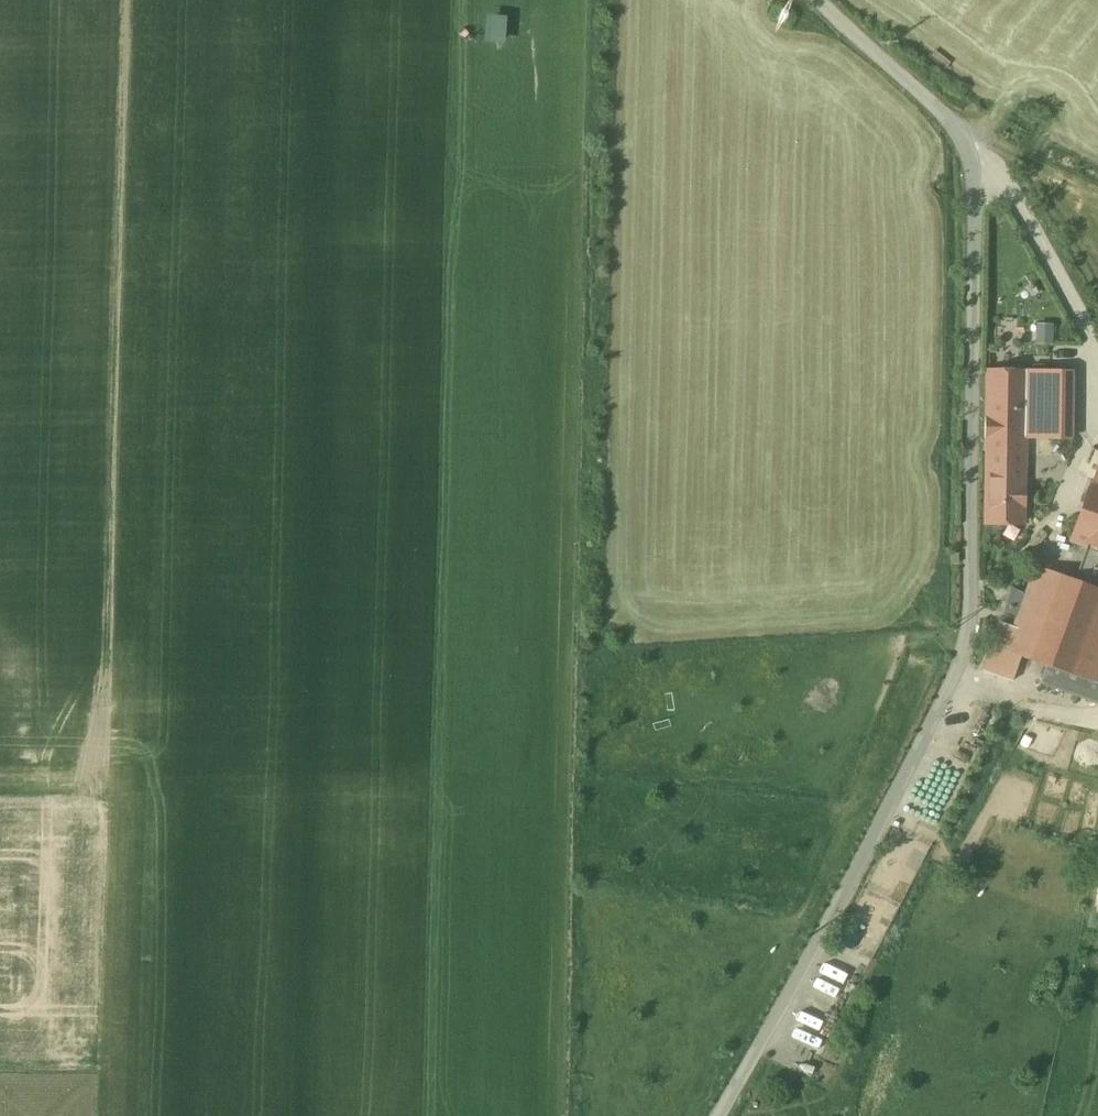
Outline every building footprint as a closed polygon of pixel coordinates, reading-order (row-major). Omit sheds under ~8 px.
[(1037,322),(1038,343),(1053,342),(1053,322),(1037,322)] [(1072,372),(1030,371),(1027,373),(1025,436),(1025,439),(1071,440),(1072,372)] [(1027,373),(989,372),(988,435),(1025,436),(1027,373)] [(1025,436),(988,435),(986,523),(1024,524),(1025,439),(1025,436)] [(1093,483),(1080,521),(1073,540),(1097,549),(1097,485),(1093,483)] [(1067,517),(1061,536),(1073,540),(1080,521),(1067,517)] [(1016,631),(1008,653),(1021,658),(1026,660),(1058,576),(1039,569),(1016,631)] [(1058,576),(1026,660),(1073,678),(1097,612),(1097,591),(1058,576)] [(1073,678),(1093,685),(1097,671),(1097,612),(1073,678)] [(1000,624),(982,672),(1012,683),(1021,658),(1008,653),(1016,631),(1000,624)]
